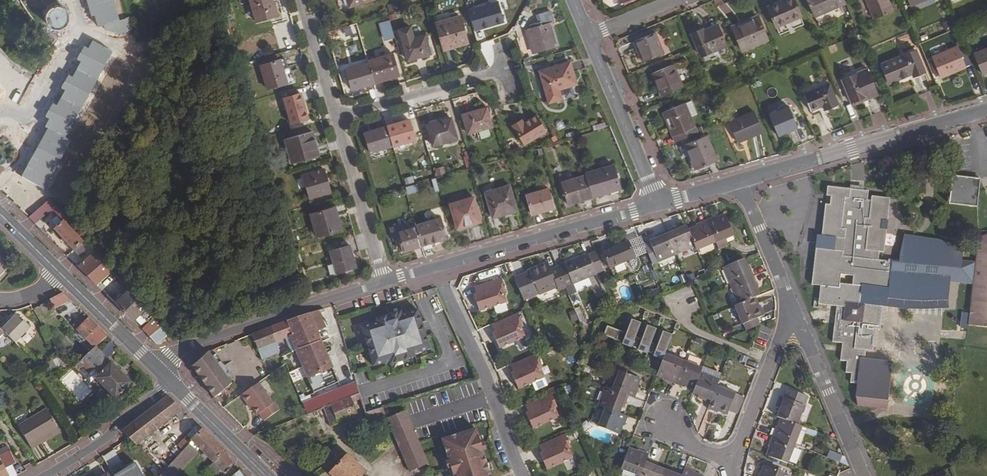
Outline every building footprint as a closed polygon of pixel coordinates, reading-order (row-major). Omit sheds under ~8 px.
[(93,27),(117,21),(112,0),(87,0),(93,27)] [(256,21),(277,15),(273,0),(249,0),(256,21)] [(766,9),(773,27),(798,16),(791,0),(783,0),(780,1),(781,3),(766,9)] [(812,17),(843,4),(842,0),(805,0),(812,17)] [(889,13),(885,2),(881,4),(880,0),(863,0),(871,20),(889,13)] [(57,6),(56,6),(55,7),(54,7),(53,7),(52,8),(51,8),(50,9),(49,10),(47,13),(46,15),(46,17),(46,20),(47,22),(48,24),(49,26),(51,27),(53,28),(55,29),(58,29),(60,29),(62,28),(64,27),(66,25),(67,23),(68,21),(69,19),(69,16),(68,14),(67,11),(66,11),(66,10),(65,9),(64,8),(63,8),(62,7),(61,7),(59,6),(58,6),(57,6)] [(475,36),(505,27),(500,8),(470,16),(475,36)] [(540,25),(526,29),(534,54),(557,47),(555,37),(556,36),(554,29),(552,29),(550,22),(554,21),(551,11),(536,15),(540,25)] [(435,23),(444,50),(468,43),(460,15),(435,23)] [(765,41),(755,17),(746,21),(748,24),(731,31),(739,51),(765,41)] [(379,23),(385,41),(395,38),(389,20),(379,23)] [(746,21),(730,28),(731,31),(748,24),(746,21)] [(700,29),(689,34),(698,56),(724,46),(715,25),(701,31),(700,29)] [(425,34),(413,38),(410,27),(399,30),(407,60),(431,54),(425,34)] [(661,54),(652,33),(631,41),(640,62),(661,54)] [(969,65),(961,45),(930,57),(931,59),(927,61),(934,76),(937,75),(938,78),(969,65)] [(971,54),(979,74),(986,70),(986,47),(971,54)] [(922,72),(913,51),(878,65),(887,86),(922,72)] [(393,54),(368,61),(368,63),(374,83),(399,76),(393,54)] [(285,59),(280,60),(286,80),(291,79),(285,59)] [(260,66),(267,89),(287,83),(286,80),(280,60),(260,66)] [(551,71),(540,74),(549,102),(561,99),(559,89),(577,84),(570,62),(550,68),(551,71)] [(374,83),(368,63),(345,69),(351,90),(374,83)] [(679,88),(669,65),(650,73),(659,96),(679,88)] [(873,93),(864,71),(840,81),(849,103),(873,93)] [(827,85),(802,95),(808,111),(820,106),(822,111),(836,106),(827,85)] [(291,123),(309,119),(302,93),(285,98),(291,123)] [(681,104),(661,113),(674,142),(694,134),(681,104)] [(808,111),(810,116),(822,111),(820,106),(808,111)] [(462,114),(468,134),(493,127),(487,107),(462,114)] [(795,127),(787,107),(767,115),(775,136),(795,127)] [(760,132),(752,112),(727,123),(734,142),(760,132)] [(521,119),(512,125),(524,145),(546,131),(536,115),(523,122),(521,119)] [(55,116),(21,176),(43,188),(69,141),(63,138),(70,124),(55,116)] [(426,125),(433,146),(457,139),(450,117),(426,125)] [(386,126),(392,146),(415,139),(409,119),(386,126)] [(392,146),(386,126),(364,132),(370,153),(392,146)] [(285,139),(292,163),(319,156),(312,131),(285,139)] [(713,161),(702,136),(682,145),(693,169),(713,161)] [(14,161),(19,156),(14,149),(11,151),(10,156),(14,161)] [(0,175),(11,164),(3,157),(0,160),(0,175)] [(613,164),(585,173),(586,175),(592,197),(621,189),(613,164)] [(435,168),(437,176),(446,174),(444,166),(435,168)] [(303,175),(310,198),(331,192),(324,169),(303,175)] [(592,197),(586,175),(560,182),(567,205),(592,197)] [(980,179),(952,175),(949,203),(977,206),(980,179)] [(405,186),(407,194),(419,191),(417,183),(405,186)] [(509,186),(486,192),(493,218),(517,211),(509,186)] [(900,254),(899,263),(892,262),(878,260),(879,252),(884,252),(886,230),(882,229),(883,220),(887,221),(890,198),(871,196),(871,200),(867,200),(868,191),(827,187),(826,196),(830,197),(829,205),(825,204),(821,236),(831,237),(835,238),(833,250),(815,248),(811,285),(820,286),(818,304),(836,306),(832,342),(842,343),(840,361),(846,361),(845,373),(851,374),(850,383),(856,383),(855,398),(858,406),(886,409),(892,362),(865,359),(866,350),(873,351),(875,329),(880,329),(882,307),(860,304),(862,286),(889,289),(887,299),(907,301),(925,301),(947,300),(950,281),(974,284),(976,262),(961,261),(962,248),(942,241),(934,239),(905,235),(900,254)] [(548,188),(526,195),(532,215),(554,208),(548,188)] [(474,197),(449,204),(457,229),(481,222),(474,197)] [(51,199),(29,218),(35,224),(50,211),(55,217),(57,216),(62,223),(54,230),(74,250),(83,242),(64,222),(67,219),(51,199)] [(310,214),(317,237),(341,229),(338,220),(335,221),(332,207),(310,214)] [(715,242),(733,235),(725,215),(715,219),(714,216),(706,220),(715,242)] [(422,245),(446,238),(440,219),(416,226),(421,245),(422,245)] [(697,250),(715,242),(706,220),(696,224),(697,226),(688,230),(695,246),(697,250)] [(416,226),(396,232),(402,251),(421,245),(416,226)] [(676,254),(695,246),(688,230),(687,226),(680,228),(678,229),(677,227),(667,231),(676,254)] [(658,262),(676,254),(667,231),(658,235),(659,237),(656,238),(649,242),(658,262)] [(979,239),(976,262),(974,284),(969,326),(986,328),(986,235),(979,239)] [(639,236),(627,241),(635,258),(646,252),(639,236)] [(610,269),(635,258),(627,241),(603,252),(610,269)] [(113,272),(95,252),(94,254),(83,242),(74,250),(85,262),(79,267),(98,286),(113,272)] [(330,251),(336,273),(356,267),(350,245),(330,251)] [(591,285),(588,277),(595,274),(603,270),(595,250),(587,254),(557,267),(568,295),(591,285)] [(731,286),(753,276),(749,267),(747,268),(746,265),(743,259),(725,266),(723,267),(731,286)] [(8,268),(0,260),(0,276),(8,268)] [(529,272),(514,279),(523,300),(538,293),(539,295),(557,287),(558,291),(566,288),(557,267),(550,270),(547,262),(528,270),(529,272)] [(528,270),(513,277),(514,279),(529,272),(528,270)] [(119,278),(113,272),(98,286),(104,292),(119,278)] [(738,304),(759,296),(756,289),(755,286),(757,286),(753,276),(731,286),(738,304)] [(501,278),(476,286),(478,294),(474,295),(479,311),(506,303),(503,293),(506,292),(501,278)] [(116,304),(125,313),(139,299),(124,283),(120,288),(125,294),(116,304)] [(311,287),(303,290),(305,295),(313,293),(311,287)] [(434,288),(425,291),(428,298),(437,294),(434,288)] [(63,293),(50,300),(55,308),(70,300),(63,293)] [(538,293),(523,300),(524,302),(539,295),(538,293)] [(742,324),(764,315),(761,305),(758,307),(754,298),(738,304),(735,306),(742,324)] [(139,299),(125,313),(133,322),(140,315),(149,323),(142,330),(149,337),(163,326),(139,299)] [(55,308),(45,313),(50,321),(77,307),(70,300),(55,308)] [(572,325),(584,322),(581,308),(569,310),(572,325)] [(414,354),(430,349),(417,310),(402,314),(401,311),(376,319),(377,322),(361,327),(374,366),(389,361),(390,365),(415,357),(414,354)] [(338,382),(327,355),(321,343),(330,339),(318,311),(308,314),(271,326),(280,350),(288,346),(293,345),(295,351),(313,393),(338,382)] [(517,313),(493,324),(496,331),(491,333),(498,349),(524,337),(520,327),(522,326),(517,313)] [(15,344),(31,328),(16,314),(10,320),(8,322),(7,320),(0,326),(0,329),(1,329),(5,333),(15,344)] [(95,348),(95,347),(107,336),(84,314),(72,325),(95,348)] [(603,335),(663,357),(664,354),(672,334),(662,331),(657,345),(651,342),(656,329),(647,325),(641,339),(635,336),(640,323),(631,319),(626,333),(607,325),(603,335)] [(169,333),(163,326),(149,337),(156,344),(169,333)] [(251,334),(261,359),(280,351),(280,350),(271,326),(251,334)] [(751,347),(763,351),(765,347),(753,342),(751,347)] [(110,363),(95,348),(84,358),(99,374),(95,379),(115,399),(131,383),(111,363),(110,363)] [(232,382),(208,352),(192,366),(214,398),(232,382)] [(536,353),(512,364),(515,371),(510,373),(517,389),(531,383),(543,377),(539,368),(542,366),(536,353)] [(665,380),(675,384),(683,361),(664,354),(663,357),(658,372),(657,375),(666,378),(665,380)] [(46,363),(51,372),(69,362),(62,355),(61,356),(46,363)] [(685,385),(694,388),(700,373),(702,368),(683,361),(675,384),(684,388),(685,385)] [(720,374),(704,367),(701,373),(718,379),(720,374)] [(294,382),(303,378),(299,368),(290,372),(294,382)] [(639,389),(637,388),(640,378),(619,370),(612,389),(628,395),(635,398),(639,389)] [(700,399),(710,403),(716,386),(719,380),(701,373),(700,373),(694,388),(692,393),(701,397),(700,399)] [(543,377),(531,383),(534,390),(547,385),(543,377)] [(272,402),(258,382),(240,394),(247,404),(249,403),(252,407),(257,414),(258,413),(263,420),(279,409),(273,401),(272,402)] [(302,404),(306,414),(359,392),(354,382),(302,404)] [(718,410),(727,414),(729,411),(734,395),(735,394),(716,386),(710,403),(708,409),(717,413),(718,410)] [(622,404),(625,405),(628,395),(612,389),(606,387),(598,406),(605,408),(619,413),(622,407),(622,404)] [(780,408),(777,417),(781,419),(797,425),(807,397),(787,389),(784,398),(782,397),(778,407),(780,408)] [(331,426),(357,416),(351,403),(361,399),(359,393),(324,407),(331,426)] [(551,393),(527,404),(530,411),(525,413),(532,429),(558,417),(554,408),(557,406),(551,393)] [(122,431),(129,438),(136,445),(147,456),(157,465),(157,466),(164,458),(155,450),(144,439),(181,409),(168,395),(122,431)] [(742,398),(734,395),(729,411),(737,414),(742,398)] [(365,413),(368,421),(385,415),(382,407),(365,412),(365,413)] [(622,425),(624,426),(628,417),(619,413),(605,408),(598,427),(619,435),(622,425)] [(18,426),(30,446),(58,429),(47,409),(18,426)] [(410,471),(427,464),(404,411),(403,411),(387,418),(410,471)] [(772,437),(794,445),(801,426),(797,425),(781,419),(778,428),(775,427),(772,437)] [(202,428),(198,425),(187,436),(214,463),(222,473),(233,462),(226,452),(202,428)] [(807,428),(801,426),(794,445),(800,447),(807,428)] [(444,437),(447,445),(443,446),(448,460),(450,467),(453,475),(490,475),(482,451),(480,443),(475,428),(444,437)] [(31,449),(60,432),(58,429),(30,446),(31,449)] [(564,434),(540,445),(543,452),(539,454),(546,469),(572,458),(568,448),(570,447),(564,434)] [(767,456),(787,464),(794,445),(772,437),(769,446),(770,447),(767,456)] [(197,453),(189,444),(164,472),(160,475),(174,475),(197,453)] [(646,460),(648,453),(639,450),(638,452),(629,448),(627,454),(621,469),(639,475),(646,460)] [(829,450),(826,456),(840,462),(843,456),(829,450)] [(5,469),(12,465),(16,463),(10,451),(0,456),(0,460),(0,461),(0,475),(8,475),(5,469)] [(366,472),(347,455),(346,455),(343,452),(323,466),(333,475),(362,475),(366,472)] [(262,453),(259,455),(267,462),(269,459),(262,453)] [(573,459),(564,462),(567,470),(576,467),(573,459)] [(663,469),(654,466),(655,463),(646,460),(639,475),(661,475),(663,469)] [(12,465),(5,469),(8,475),(15,475),(17,475),(12,465)] [(148,472),(151,475),(158,475),(164,472),(157,466),(157,465),(148,472)] [(784,473),(764,466),(760,475),(758,474),(758,475),(783,475),(784,473)] [(694,474),(695,471),(685,468),(683,474),(682,475),(700,475),(694,474)]
